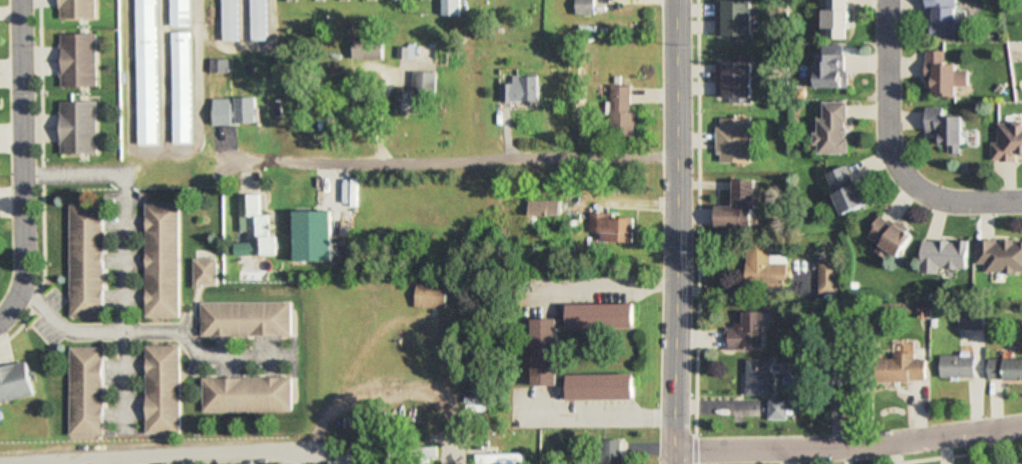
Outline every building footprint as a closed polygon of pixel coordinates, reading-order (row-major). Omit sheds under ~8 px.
[(59,20),(96,20),(96,0),(59,0),(59,20)] [(155,0),(135,0),(135,49),(155,49),(155,0)] [(189,0),(169,0),(169,28),(189,28),(189,0)] [(237,42),(237,0),(221,0),(221,42),(237,42)] [(249,41),(265,41),(265,0),(249,0),(249,41)] [(828,37),(850,37),(850,0),(828,0),(828,37)] [(959,35),(959,0),(928,0),(928,35),(959,35)] [(754,1),(715,1),(715,40),(754,40),(754,1)] [(98,87),(98,34),(60,34),(60,87),(98,87)] [(353,59),(382,59),(382,37),(353,37),(353,59)] [(172,43),(173,144),(192,144),(191,43),(172,43)] [(397,58),(411,58),(411,45),(397,45),(397,58)] [(927,51),(927,96),(961,96),(961,89),(970,89),(970,70),(960,70),(960,63),(947,63),(947,51),(927,51)] [(850,87),(850,53),(820,53),(820,87),(850,87)] [(137,59),(138,146),(158,145),(157,59),(137,59)] [(228,60),(209,60),(209,74),(228,74),(228,60)] [(753,101),(753,61),(715,61),(715,101),(753,101)] [(435,72),(413,71),(412,91),(394,90),(394,110),(417,110),(418,93),(435,94),(435,72)] [(539,77),(513,77),(513,83),(501,83),(501,102),(539,102),(539,77)] [(631,87),(611,87),(611,136),(631,136),(631,87)] [(213,98),(213,124),(257,124),(257,98),(213,98)] [(62,102),(62,154),(98,154),(98,102),(62,102)] [(818,154),(849,154),(849,102),(824,102),(824,119),(818,119),(818,154)] [(946,107),(927,107),(928,132),(945,132),(945,153),(965,153),(965,116),(946,116),(946,107)] [(750,117),(716,117),(716,163),(750,163),(750,117)] [(999,142),(992,142),(992,160),(1021,160),(1021,122),(998,122),(999,142)] [(870,206),(853,164),(829,174),(845,216),(870,206)] [(756,181),(721,181),(721,227),(756,227),(756,181)] [(239,195),(240,257),(272,256),(272,216),(260,216),(259,195),(239,195)] [(564,216),(564,200),(533,200),(534,217),(564,216)] [(105,318),(105,204),(71,204),(71,318),(105,318)] [(180,318),(180,204),(147,204),(147,318),(180,318)] [(902,258),(917,237),(884,214),(869,236),(902,258)] [(631,215),(587,215),(587,235),(599,235),(599,243),(631,243),(631,215)] [(969,270),(970,241),(924,239),(922,273),(940,274),(940,269),(969,270)] [(978,241),(978,265),(986,265),(986,273),(1021,273),(1021,241),(978,241)] [(786,286),(786,258),(770,258),(770,244),(746,244),(746,286),(786,286)] [(218,259),(194,259),(194,287),(218,287),(218,259)] [(817,259),(817,293),(836,293),(836,259),(817,259)] [(446,286),(416,285),(416,309),(446,309),(446,286)] [(288,337),(288,303),(202,303),(202,337),(288,337)] [(532,319),(533,386),(569,386),(569,400),(638,399),(638,374),(558,375),(558,330),(636,328),(636,304),(568,305),(568,319),(532,319)] [(984,331),(984,309),(959,309),(959,331),(984,331)] [(765,348),(765,312),(744,312),(744,325),(726,325),(726,349),(765,348)] [(180,346),(147,346),(147,435),(180,435),(180,346)] [(106,348),(71,347),(71,437),(105,437),(106,348)] [(884,381),(927,381),(927,359),(917,359),(917,354),(884,354),(884,381)] [(941,377),(976,377),(976,355),(941,355),(941,377)] [(990,359),(990,382),(1021,382),(1021,359),(990,359)] [(747,395),(771,395),(771,360),(747,360),(747,395)] [(29,363),(0,369),(0,404),(36,397),(29,363)] [(289,377),(202,377),(202,412),(289,412),(289,377)] [(768,421),(792,421),(792,400),(768,400),(768,421)] [(604,439),(604,463),(625,463),(625,439),(604,439)]
